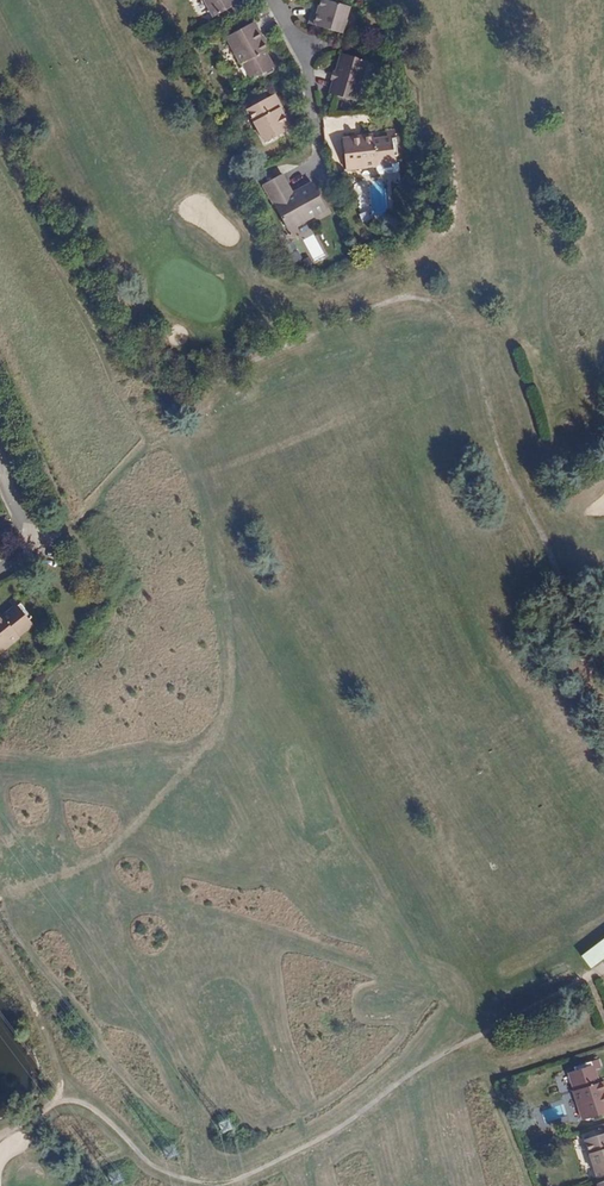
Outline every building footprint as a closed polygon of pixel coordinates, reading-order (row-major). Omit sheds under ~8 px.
[(235,4),(233,0),(203,0),(212,17),(235,4)] [(327,0),(322,0),(321,6),(319,11),(315,10),(311,24),(343,34),(351,7),(327,0)] [(226,38),(241,65),(244,63),(251,77),(272,66),(264,52),(268,50),(254,23),(226,38)] [(342,54),(331,94),(357,102),(368,61),(342,54)] [(278,109),(279,104),(275,97),(271,95),(246,109),(264,143),(289,129),(281,114),(278,109)] [(374,133),(344,138),(348,168),(378,164),(379,167),(382,170),(395,168),(397,164),(397,162),(394,159),(391,136),(375,138),(374,133)] [(262,187),(288,232),(326,211),(311,184),(287,197),(277,178),(262,187)] [(19,632),(16,629),(27,618),(11,601),(0,612),(0,650),(19,632)] [(603,958),(603,944),(586,958),(592,966),(603,958)] [(591,1061),(592,1064),(575,1070),(570,1071),(576,1089),(572,1090),(581,1119),(603,1112),(603,1080),(600,1082),(596,1069),(601,1067),(599,1058),(591,1061)] [(592,1064),(591,1061),(574,1067),(575,1070),(592,1064)] [(567,1073),(572,1090),(576,1089),(570,1071),(567,1073)] [(583,1140),(595,1176),(603,1173),(603,1133),(583,1140)]
